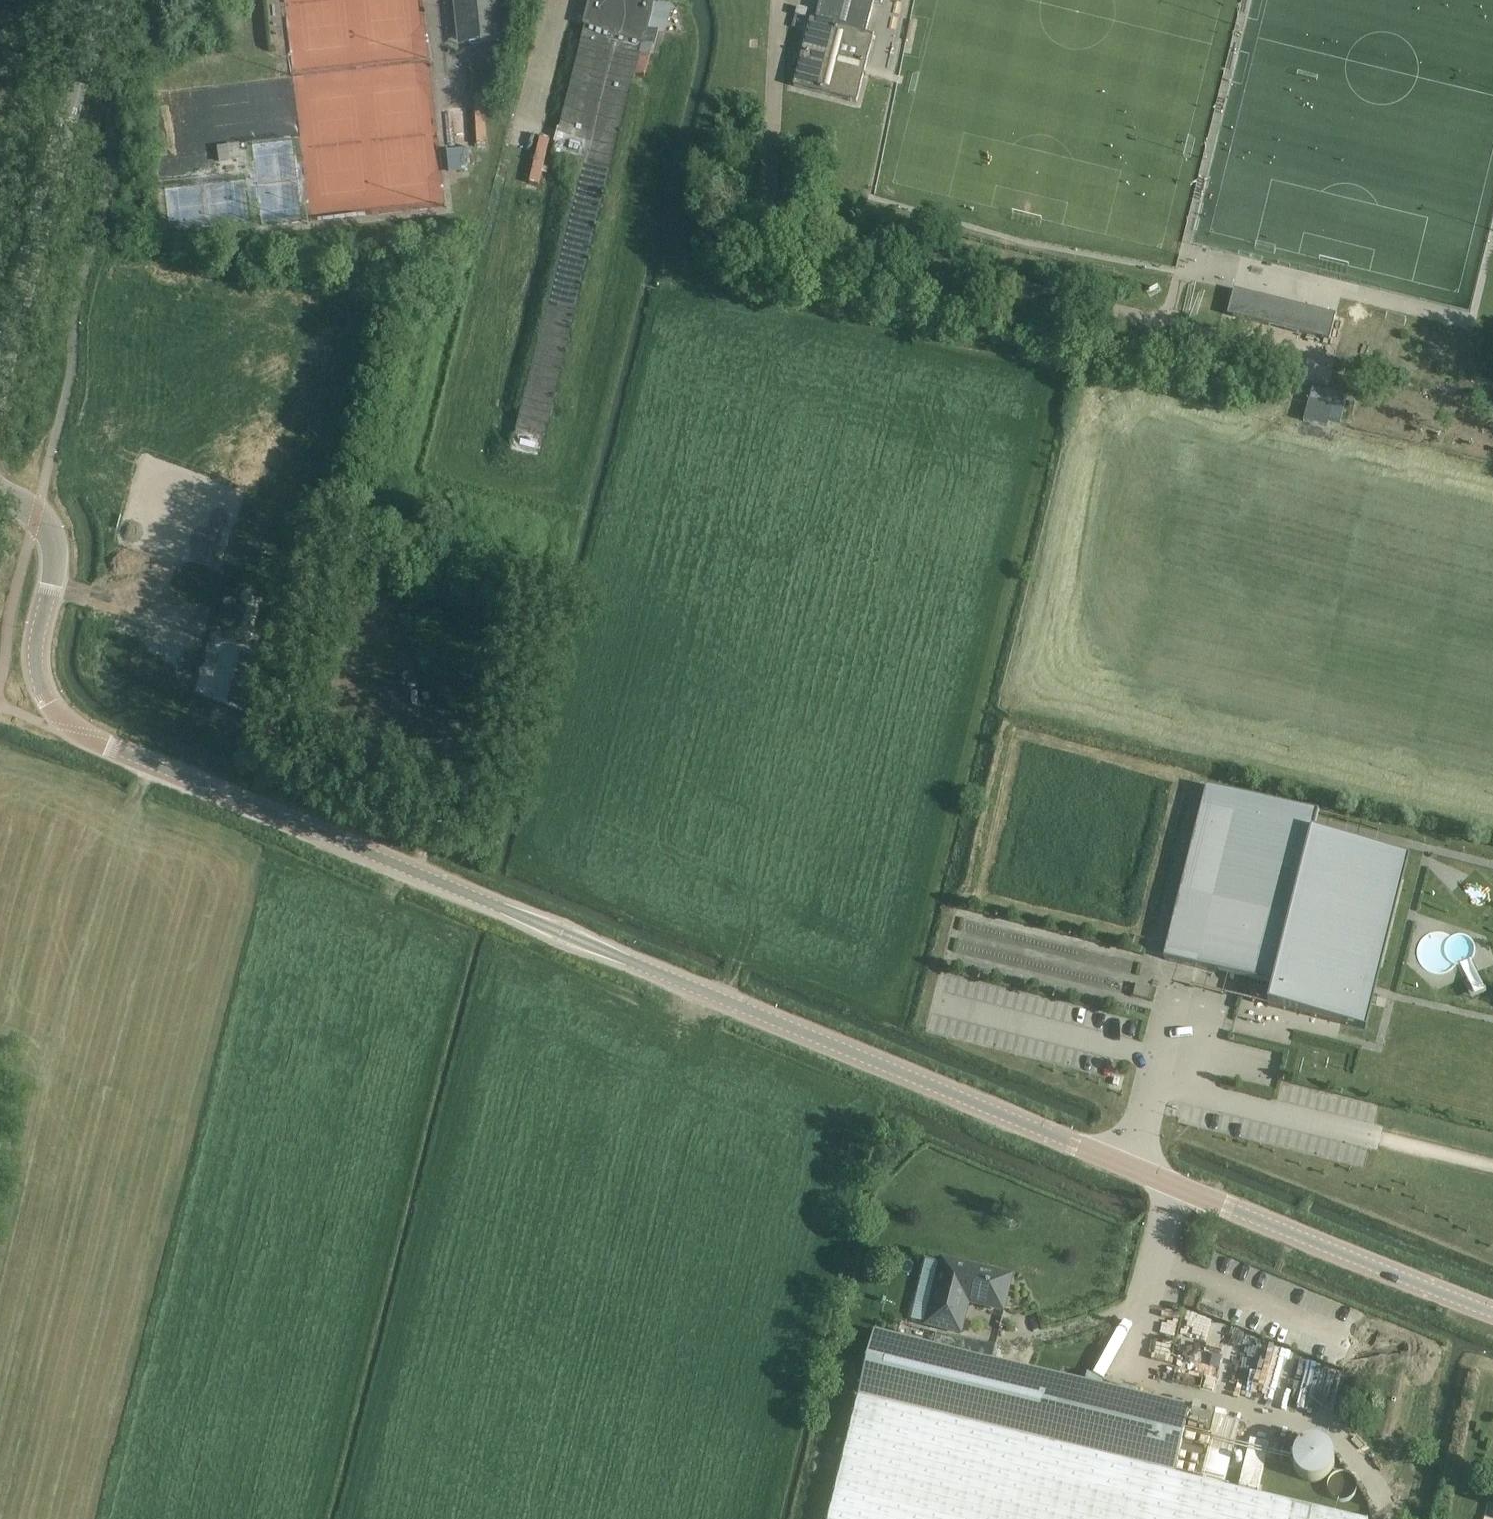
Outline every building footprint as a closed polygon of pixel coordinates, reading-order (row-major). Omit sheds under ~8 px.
[(470,43),(503,40),(499,0),(465,0),(470,43)] [(553,153),(582,160),(511,451),(541,459),(643,41),(654,44),(657,30),(647,28),(654,0),(591,0),(553,153)] [(828,15),(852,21),(858,0),(832,0),(828,15)] [(874,35),(811,19),(794,86),(857,102),(874,35)] [(486,95),(477,95),(478,142),(487,142),(486,95)] [(530,181),(541,184),(551,136),(541,133),(530,181)] [(449,174),(470,172),(468,150),(447,152),(449,174)] [(1234,290),(1228,315),(1330,340),(1336,315),(1234,290)] [(1156,332),(1151,354),(1161,356),(1166,334),(1156,332)] [(1312,389),(1309,401),(1304,421),(1327,427),(1332,408),(1335,395),(1312,389)] [(252,656),(234,707),(249,713),(267,661),(252,656)] [(1165,956),(1165,960),(1230,976),(1230,980),(1233,982),(1236,983),(1240,982),(1242,979),(1243,979),(1246,980),(1273,986),(1268,1005),(1340,1023),(1366,1030),(1372,1004),(1375,994),(1377,987),(1409,857),(1324,835),(1315,833),(1319,817),(1319,814),(1273,803),(1217,789),(1208,787),(1165,956)] [(1095,951),(1098,939),(969,908),(963,932),(1074,959),(1077,947),(1095,951)] [(1137,984),(1133,996),(1150,1001),(1153,989),(1137,984)] [(1012,1276),(942,1259),(926,1325),(961,1334),(968,1302),(1003,1311),(1012,1276)] [(1225,1487),(1240,1422),(1226,1419),(1227,1413),(1191,1405),(1190,1409),(1101,1388),(1085,1384),(1066,1379),(1062,1378),(874,1332),(858,1398),(853,1417),(829,1518),(1358,1518),(1225,1487)] [(1296,1455),(1294,1462),(1295,1470),(1300,1477),(1306,1482),(1314,1483),(1322,1482),(1329,1478),(1334,1471),(1335,1463),(1334,1455),(1330,1448),(1323,1444),(1315,1442),(1307,1444),(1300,1448),(1296,1455)]
